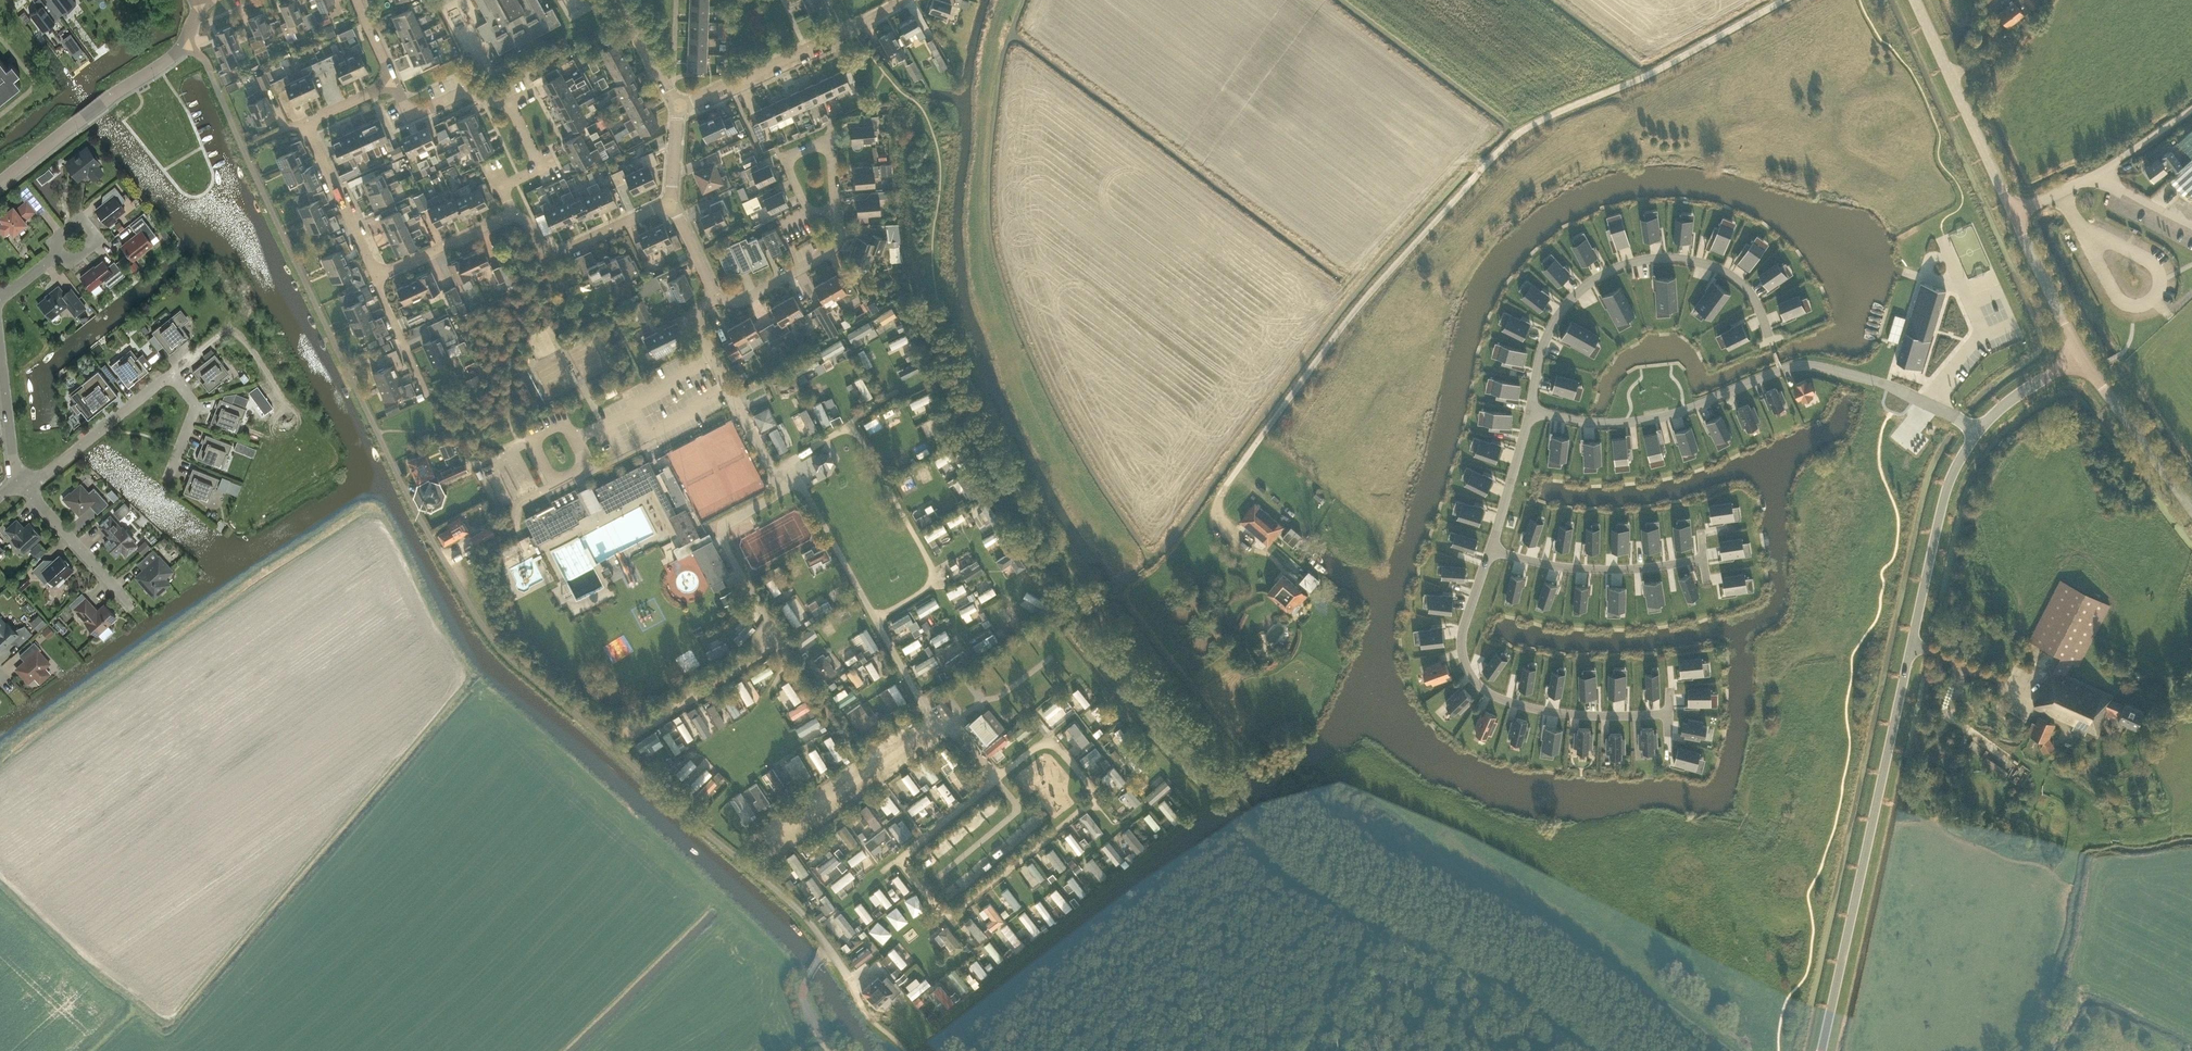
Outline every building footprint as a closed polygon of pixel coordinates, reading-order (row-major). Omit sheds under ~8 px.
[(49,0),(38,0),(37,2),(43,10),(34,17),(48,34),(65,21),(64,19),(49,0)] [(64,19),(81,5),(77,0),(49,0),(64,19)] [(297,30),(294,22),(302,19),(295,0),(293,0),(281,5),(288,21),(281,24),(281,25),(285,33),(285,34),(285,35),(297,30)] [(320,7),(313,10),(318,22),(330,17),(326,9),(335,5),(333,0),(317,0),(320,7)] [(488,19),(478,25),(486,40),(491,37),(499,52),(514,44),(517,49),(532,41),(531,38),(561,22),(552,7),(545,11),(539,0),(477,0),(488,19)] [(806,6),(813,21),(830,13),(824,0),(819,0),(806,6)] [(929,10),(937,12),(936,16),(944,18),(945,15),(947,16),(951,3),(967,8),(969,1),(967,0),(932,0),(929,10)] [(2022,0),(2019,0),(2016,2),(2015,1),(1999,13),(2008,26),(2025,14),(2025,13),(2029,10),(2026,5),(2022,0)] [(2030,8),(2039,2),(2043,7),(2048,0),(2025,0),(2030,8)] [(422,8),(420,3),(411,7),(411,8),(392,17),(398,29),(417,20),(417,19),(414,12),(422,8)] [(708,5),(690,4),(689,20),(708,21),(708,5)] [(308,27),(317,24),(312,11),(303,15),(308,27)] [(717,12),(717,21),(726,21),(727,12),(717,11),(717,12)] [(256,34),(249,37),(254,49),(255,53),(267,48),(262,36),(270,32),(262,13),(249,19),(256,34)] [(423,32),(422,31),(419,24),(427,20),(432,18),(429,13),(425,15),(417,19),(417,20),(398,29),(403,41),(423,32)] [(921,28),(921,27),(915,17),(900,25),(904,32),(900,35),(905,45),(913,41),(909,34),(915,31),(920,39),(926,36),(921,28)] [(708,21),(689,20),(689,37),(707,37),(708,21)] [(279,36),(285,34),(285,33),(281,25),(275,28),(279,36)] [(222,42),(215,45),(224,68),(236,63),(230,49),(239,46),(231,26),(217,32),(222,42)] [(332,26),(322,30),(325,38),(335,34),(332,26)] [(433,32),(430,27),(422,31),(423,32),(403,41),(409,53),(428,44),(428,42),(424,36),(433,32)] [(339,33),(342,40),(352,35),(349,29),(339,33)] [(719,30),(718,37),(726,38),(727,30),(719,30)] [(900,46),(901,46),(892,30),(880,37),(882,42),(876,45),(884,59),(891,56),(889,52),(894,50),(899,59),(906,55),(900,46)] [(689,37),(688,53),(707,53),(707,37),(689,37)] [(942,69),(947,66),(931,38),(926,41),(942,69)] [(434,56),(430,47),(438,44),(436,39),(428,42),(428,44),(409,53),(414,65),(434,56)] [(360,42),(355,44),(350,46),(354,53),(347,56),(356,76),(368,71),(360,53),(364,51),(360,42)] [(617,42),(600,51),(605,60),(622,50),(617,42)] [(283,57),(290,54),(287,48),(281,51),(283,57)] [(605,60),(609,68),(626,59),(622,50),(605,60)] [(12,74),(6,67),(11,63),(3,53),(0,55),(0,84),(12,74)] [(336,65),(344,82),(356,76),(347,56),(340,60),(337,53),(319,61),(324,71),(336,65)] [(706,70),(707,53),(688,53),(688,69),(706,70)] [(609,68),(614,76),(631,67),(626,59),(609,68)] [(319,61),(313,63),(302,69),(305,76),(298,79),(307,99),(319,93),(311,76),(324,71),(319,61)] [(631,67),(614,76),(618,84),(632,76),(632,77),(635,75),(631,67)] [(854,80),(849,83),(843,70),(828,77),(836,94),(849,88),(851,93),(858,89),(854,80)] [(919,70),(912,74),(913,75),(915,80),(922,76),(920,72),(919,70)] [(228,71),(220,74),(224,82),(232,79),(228,71)] [(572,76),(572,77),(565,81),(561,73),(543,83),(550,95),(584,77),(580,71),(572,76)] [(257,76),(263,88),(271,84),(265,72),(259,75),(257,76)] [(288,75),(271,83),(275,93),(287,87),(295,104),(307,99),(298,79),(291,82),(288,75)] [(632,76),(618,84),(615,86),(619,93),(611,98),(614,102),(639,89),(632,77),(632,76)] [(574,98),(570,90),(586,81),(584,77),(550,95),(556,107),(574,98)] [(836,94),(828,77),(813,84),(821,100),(836,94)] [(821,100),(813,84),(799,90),(806,107),(821,100)] [(614,102),(616,107),(624,103),(628,110),(645,101),(639,89),(614,102)] [(795,120),(800,118),(797,112),(806,107),(799,90),(784,97),(792,114),(795,120)] [(257,100),(254,93),(248,95),(251,103),(249,104),(258,124),(275,116),(266,96),(257,100)] [(594,96),(586,101),(588,105),(596,100),(594,96)] [(769,104),(777,121),(792,114),(784,97),(769,104)] [(578,105),(574,98),(556,107),(563,119),(588,106),(588,105),(586,101),(578,105)] [(628,110),(632,117),(624,122),(627,126),(652,113),(645,101),(628,110)] [(769,125),(771,129),(779,126),(777,121),(769,104),(754,111),(759,121),(753,125),(759,140),(761,140),(767,137),(763,127),(769,125)] [(583,114),(591,110),(588,106),(563,119),(570,131),(587,122),(583,114)] [(457,121),(449,125),(451,130),(459,126),(463,134),(481,125),(475,112),(457,121)] [(629,131),(637,127),(641,134),(659,125),(652,113),(627,126),(627,127),(623,129),(625,133),(629,131)] [(823,122),(829,119),(826,113),(820,116),(823,122)] [(723,120),(720,114),(699,124),(707,141),(727,131),(729,135),(737,131),(731,117),(723,120)] [(864,125),(850,126),(852,143),(852,145),(852,146),(853,147),(853,148),(855,149),(856,149),(858,149),(859,149),(860,148),(861,147),(861,146),(862,146),(862,144),(862,143),(862,142),(874,141),(873,127),(878,127),(877,115),(864,116),(864,125)] [(376,143),(377,143),(384,140),(389,150),(394,148),(389,137),(388,137),(380,118),(367,124),(376,143)] [(813,122),(807,124),(810,130),(815,128),(813,122)] [(382,153),(377,143),(376,143),(367,124),(355,129),(364,149),(366,148),(372,145),(377,155),(382,153)] [(459,145),(461,150),(487,137),(481,125),(463,134),(467,141),(459,145)] [(614,133),(620,130),(617,125),(611,128),(614,133)] [(436,144),(428,127),(419,131),(427,148),(436,144)] [(366,148),(364,149),(355,129),(344,134),(352,154),(354,153),(361,150),(365,160),(369,159),(370,158),(366,148)] [(410,134),(419,152),(427,148),(419,131),(410,134)] [(442,142),(450,138),(447,131),(439,135),(442,142)] [(620,131),(613,134),(617,141),(623,137),(622,135),(620,131)] [(781,133),(775,137),(778,143),(784,140),(781,133)] [(340,159),(349,156),(353,166),(358,163),(354,153),(352,154),(344,134),(331,140),(340,159)] [(410,134),(402,138),(410,156),(419,152),(410,134)] [(568,152),(585,142),(581,134),(563,143),(568,152)] [(471,151),(475,158),(493,150),(487,137),(461,150),(463,155),(471,151)] [(301,139),(291,144),(294,150),(277,158),(282,170),(302,161),(299,154),(306,151),(301,139)] [(590,151),(585,142),(568,152),(572,160),(590,151)] [(393,158),(404,154),(400,146),(390,150),(393,158)] [(88,171),(94,179),(102,172),(96,164),(99,162),(87,147),(68,162),(80,177),(88,171)] [(2161,160),(2159,157),(2145,168),(2154,181),(2168,170),(2167,168),(2170,166),(2173,170),(2182,164),(2170,149),(2162,155),(2164,158),(2161,160)] [(594,159),(590,151),(572,160),(577,168),(594,159)] [(653,151),(640,157),(644,166),(637,169),(645,188),(657,183),(649,166),(658,162),(653,151)] [(703,192),(718,185),(720,189),(731,185),(727,176),(721,178),(716,166),(721,163),(716,151),(700,158),(704,167),(694,172),(703,192)] [(450,164),(457,161),(454,154),(447,157),(450,164)] [(754,154),(742,159),(746,168),(757,163),(758,162),(754,154)] [(2188,190),(2191,195),(2191,158),(2169,179),(2183,194),(2188,190)] [(320,183),(312,165),(305,168),(302,161),(282,170),(288,182),(305,174),(307,179),(297,184),(301,191),(315,185),(316,184),(320,183)] [(760,169),(757,163),(746,168),(745,168),(750,179),(754,177),(758,185),(775,177),(769,164),(760,169)] [(891,163),(880,164),(881,175),(892,174),(891,163)] [(863,165),(863,172),(855,172),(856,187),(875,185),(874,176),(879,176),(878,164),(863,165)] [(450,169),(453,176),(458,174),(455,166),(450,169)] [(392,167),(381,172),(382,173),(363,182),(368,194),(388,185),(387,184),(384,177),(394,172),(392,167)] [(611,173),(617,186),(628,181),(634,194),(645,188),(637,169),(625,175),(622,168),(611,173)] [(437,171),(430,174),(432,180),(433,182),(440,178),(440,177),(437,171)] [(465,173),(459,176),(462,182),(468,180),(465,173)] [(565,177),(560,179),(563,187),(564,189),(566,193),(571,190),(569,187),(568,184),(565,177)] [(368,194),(374,206),(394,197),(390,189),(400,184),(397,179),(387,184),(388,185),(368,194)] [(480,188),(472,192),(468,184),(463,186),(476,212),(488,206),(486,201),(493,197),(485,181),(478,185),(480,188)] [(609,186),(601,190),(597,182),(592,184),(604,210),(617,204),(609,186)] [(27,184),(18,192),(25,200),(34,193),(27,184)] [(542,184),(536,187),(540,195),(546,192),(542,184)] [(591,194),(584,198),(583,198),(590,213),(591,216),(604,210),(592,184),(587,186),(591,194)] [(116,219),(115,217),(125,209),(120,204),(126,200),(115,186),(103,195),(107,201),(96,210),(108,225),(116,219)] [(455,200),(462,214),(461,215),(463,218),(476,212),(463,186),(458,188),(462,196),(455,200)] [(318,192),(313,194),(316,200),(299,208),(304,220),(324,211),(321,204),(329,201),(323,189),(323,190),(318,192)] [(571,190),(566,193),(578,219),(590,213),(583,198),(584,198),(582,195),(575,198),(571,190)] [(768,190),(756,195),(762,206),(767,204),(771,212),(788,204),(782,191),(771,196),(768,190)] [(857,199),(857,201),(855,203),(856,206),(857,208),(858,215),(880,213),(879,197),(887,197),(886,190),(871,191),(871,198),(857,199)] [(746,191),(739,194),(742,201),(749,198),(746,191)] [(420,211),(430,206),(423,192),(413,196),(420,211)] [(455,200),(453,197),(446,200),(442,192),(437,194),(449,220),(461,215),(462,214),(455,200)] [(561,195),(565,203),(557,206),(566,224),(578,219),(566,193),(561,195)] [(436,205),(428,209),(437,226),(449,220),(437,194),(432,197),(436,205)] [(710,204),(713,211),(701,217),(707,230),(726,222),(722,213),(728,210),(723,199),(710,204)] [(16,209),(13,206),(0,216),(3,220),(0,223),(0,227),(4,232),(10,228),(13,232),(26,222),(24,219),(35,211),(27,200),(16,209)] [(383,217),(380,218),(385,230),(405,221),(404,220),(401,213),(411,209),(409,204),(404,201),(396,205),(381,212),(383,217)] [(546,202),(541,204),(537,206),(539,212),(544,210),(545,212),(553,230),(566,224),(557,206),(550,210),(546,202)] [(327,224),(330,231),(340,226),(335,215),(328,218),(324,211),(304,220),(310,232),(327,224)] [(410,232),(407,225),(417,220),(414,215),(404,220),(405,221),(385,230),(391,242),(410,233),(410,232)] [(138,233),(122,245),(127,252),(128,253),(129,252),(134,259),(153,244),(150,240),(156,235),(142,217),(131,225),(138,233)] [(1609,228),(1605,229),(1609,242),(1613,241),(1615,248),(1629,244),(1621,218),(1607,223),(1609,228)] [(1658,218),(1641,220),(1645,241),(1661,238),(1658,218)] [(1676,220),(1674,241),(1691,242),(1693,222),(1676,220)] [(120,231),(124,227),(119,221),(115,225),(120,231)] [(1715,225),(1710,237),(1713,239),(1710,247),(1723,252),(1733,227),(1721,222),(1718,227),(1715,225)] [(676,233),(669,237),(663,223),(651,229),(660,247),(666,244),(669,250),(681,244),(676,233)] [(892,223),(886,224),(887,240),(893,239),(894,245),(899,245),(899,243),(901,243),(898,223),(892,223)] [(391,242),(397,254),(416,245),(412,237),(422,232),(420,227),(410,232),(410,233),(391,242)] [(786,246),(775,227),(762,233),(764,237),(758,240),(757,237),(748,241),(746,236),(721,248),(723,252),(719,254),(726,270),(738,271),(739,271),(740,270),(741,269),(741,268),(740,267),(745,265),(748,269),(752,267),(753,270),(769,262),(763,250),(769,247),(772,254),(786,246)] [(641,240),(635,243),(644,261),(650,257),(648,253),(660,247),(651,229),(639,234),(641,240)] [(849,259),(868,266),(874,250),(881,253),(886,240),(872,235),(869,242),(857,237),(849,259)] [(1588,239),(1573,247),(1583,265),(1598,257),(1588,239)] [(1743,254),(1738,261),(1749,269),(1765,247),(1754,239),(1750,243),(1747,241),(1739,252),(1743,254)] [(346,240),(336,244),(339,250),(321,258),(327,270),(347,261),(344,254),(351,251),(346,240)] [(894,245),(889,246),(890,261),(900,260),(899,245),(894,245)] [(472,275),(471,273),(491,264),(484,248),(464,257),(463,255),(463,256),(472,275)] [(603,257),(604,259),(597,262),(591,250),(582,254),(575,257),(583,274),(589,271),(593,279),(602,275),(604,280),(613,275),(616,280),(624,276),(627,281),(641,274),(634,258),(632,259),(629,253),(621,257),(620,254),(611,258),(609,255),(609,254),(608,254),(607,253),(606,253),(605,254),(604,254),(604,255),(603,255),(603,256),(603,257)] [(452,264),(449,266),(456,282),(472,275),(463,256),(450,261),(452,264)] [(1557,259),(1544,270),(1558,286),(1571,275),(1557,259)] [(95,269),(92,271),(90,269),(80,276),(91,289),(104,279),(110,287),(125,274),(114,261),(107,266),(103,260),(94,267),(95,269)] [(135,260),(129,265),(134,271),(140,267),(135,260)] [(332,282),(349,275),(353,284),(355,287),(365,283),(363,279),(357,265),(350,268),(347,261),(327,270),(332,282)] [(1776,263),(1759,275),(1769,289),(1786,277),(1776,263)] [(506,279),(499,265),(493,268),(499,282),(506,279)] [(544,272),(551,288),(560,284),(553,267),(544,272)] [(676,277),(675,274),(677,273),(674,267),(656,275),(664,291),(671,287),(677,300),(693,292),(684,273),(676,277)] [(433,273),(430,274),(428,272),(416,277),(425,296),(440,289),(433,273)] [(846,301),(850,298),(858,294),(851,282),(844,287),(836,274),(825,280),(835,298),(842,294),(846,301)] [(397,288),(404,304),(424,295),(425,297),(425,296),(416,277),(417,279),(397,288)] [(1665,277),(1662,307),(1683,308),(1685,278),(1665,277)] [(814,287),(828,311),(833,308),(829,302),(835,298),(825,280),(814,287)] [(1921,282),(1897,362),(1922,369),(1946,290),(1921,282)] [(351,297),(358,294),(360,300),(344,308),(350,321),(369,312),(366,304),(374,300),(366,283),(365,283),(355,287),(355,288),(348,291),(351,297)] [(1534,284),(1523,298),(1540,310),(1550,297),(1534,284)] [(1719,284),(1704,310),(1722,320),(1737,294),(1719,284)] [(67,305),(75,315),(85,307),(71,289),(64,294),(58,286),(49,293),(50,294),(38,303),(50,318),(67,305)] [(457,305),(463,302),(455,286),(450,288),(457,305)] [(1625,286),(1606,293),(1617,321),(1636,313),(1625,286)] [(444,291),(450,305),(451,307),(457,305),(450,288),(444,291)] [(803,322),(807,319),(793,295),(782,301),(792,319),(799,315),(803,322)] [(1798,295),(1778,304),(1785,319),(1804,311),(1798,295)] [(641,321),(650,316),(642,299),(633,303),(641,321)] [(865,300),(860,303),(865,310),(869,307),(867,304),(865,300)] [(463,302),(457,305),(462,315),(469,312),(464,301),(463,302)] [(779,322),(774,325),(780,335),(790,329),(786,323),(792,319),(782,301),(771,308),(779,322)] [(883,320),(898,311),(892,303),(878,312),(883,320)] [(422,313),(420,311),(407,318),(409,324),(423,318),(424,320),(433,315),(430,309),(422,313)] [(830,336),(836,332),(822,309),(816,312),(830,336)] [(157,349),(163,344),(170,353),(190,337),(180,324),(187,319),(180,311),(162,326),(161,324),(152,331),(154,334),(149,338),(157,349)] [(377,336),(388,331),(381,316),(373,320),(369,312),(350,321),(356,334),(372,327),(377,336)] [(1512,314),(1505,330),(1523,339),(1531,324),(1512,314)] [(1576,315),(1565,331),(1589,349),(1601,332),(1576,315)] [(439,336),(423,343),(433,365),(450,357),(443,341),(457,334),(448,316),(432,323),(439,336)] [(762,328),(758,330),(750,316),(739,323),(753,347),(768,339),(762,328)] [(862,341),(868,338),(864,332),(871,328),(867,321),(848,331),(852,339),(859,335),(862,341)] [(1741,321),(1722,330),(1729,345),(1748,337),(1741,321)] [(678,346),(675,339),(675,334),(681,331),(677,322),(644,338),(651,351),(653,350),(656,356),(678,346)] [(733,359),(753,347),(739,323),(728,329),(733,337),(723,342),(733,359)] [(893,334),(898,351),(907,348),(903,331),(893,334)] [(831,363),(854,350),(845,334),(821,347),(831,363)] [(776,338),(780,346),(785,343),(781,335),(776,338)] [(780,346),(776,338),(770,342),(774,349),(780,346)] [(377,339),(368,343),(370,347),(379,343),(377,339)] [(389,341),(381,345),(383,351),(392,347),(390,343),(389,342),(389,341)] [(1500,345),(1496,359),(1502,360),(1500,364),(1513,368),(1514,364),(1522,366),(1526,353),(1500,345)] [(865,346),(858,350),(867,365),(874,361),(865,346)] [(228,373),(220,363),(222,362),(211,349),(203,355),(206,360),(193,371),(209,391),(222,380),(221,379),(228,373)] [(403,366),(396,349),(384,354),(390,366),(373,373),(379,386),(399,378),(395,370),(403,366)] [(136,358),(131,351),(121,359),(119,357),(111,364),(128,386),(134,382),(131,378),(137,373),(140,377),(149,370),(138,357),(136,358)] [(799,370),(821,360),(817,351),(795,362),(799,370)] [(156,352),(148,359),(152,364),(160,357),(156,352)] [(739,360),(733,364),(737,373),(744,369),(739,360)] [(913,382),(920,379),(912,361),(905,364),(913,382)] [(109,368),(105,371),(113,381),(117,378),(109,368)] [(82,382),(83,384),(71,394),(77,401),(72,405),(78,412),(81,410),(88,418),(118,394),(98,369),(82,382)] [(535,402),(543,398),(528,370),(521,374),(535,402)] [(866,396),(874,391),(862,372),(854,377),(866,396)] [(1555,372),(1552,389),(1572,393),(1575,376),(1555,372)] [(468,387),(479,381),(476,375),(465,380),(468,387)] [(777,381),(780,389),(799,382),(796,375),(777,381)] [(404,398),(415,393),(410,382),(402,386),(399,378),(379,386),(385,399),(402,392),(404,398)] [(1494,378),(1491,392),(1496,393),(1495,397),(1508,400),(1509,396),(1517,398),(1520,384),(1494,378)] [(1808,382),(1806,378),(1796,383),(1797,386),(1794,388),(1798,398),(1802,397),(1803,400),(1814,396),(1812,392),(1816,391),(1811,380),(1808,382)] [(1778,390),(1777,386),(1766,391),(1768,395),(1764,396),(1769,408),(1772,406),(1774,411),(1785,406),(1783,402),(1787,401),(1782,389),(1778,390)] [(236,393),(233,401),(246,406),(249,398),(236,393)] [(824,423),(833,420),(822,397),(814,401),(824,423)] [(236,430),(240,418),(242,418),(246,408),(220,398),(210,422),(226,428),(227,426),(236,430)] [(1751,407),(1749,403),(1738,407),(1740,411),(1737,412),(1743,427),(1746,425),(1748,430),(1759,425),(1757,421),(1760,419),(1754,405),(1751,407)] [(801,433),(818,426),(809,404),(792,411),(801,433)] [(756,419),(759,425),(765,427),(775,422),(768,408),(758,413),(756,419)] [(1486,411),(1484,425),(1490,426),(1489,429),(1502,431),(1503,427),(1511,428),(1513,414),(1486,411)] [(871,431),(883,424),(877,412),(864,419),(871,431)] [(1721,414),(1706,422),(1715,441),(1731,433),(1721,414)] [(931,432),(942,427),(936,415),(926,420),(931,432)] [(1691,426),(1675,432),(1682,451),(1698,446),(1691,426)] [(1658,431),(1644,435),(1651,461),(1664,458),(1663,452),(1667,452),(1664,439),(1660,439),(1658,431)] [(212,464),(213,462),(222,465),(226,453),(228,454),(232,444),(206,433),(196,458),(212,464)] [(1552,436),(1550,456),(1567,458),(1569,438),(1552,436)] [(1628,436),(1615,438),(1618,465),(1631,463),(1631,458),(1635,457),(1633,444),(1629,445),(1628,436)] [(925,439),(916,444),(921,454),(930,449),(925,439)] [(1482,439),(1477,455),(1496,462),(1502,446),(1482,439)] [(237,440),(234,449),(242,452),(245,443),(237,440)] [(450,441),(443,444),(448,456),(455,453),(450,441)] [(1601,441),(1584,442),(1585,462),(1602,462),(1601,441)] [(956,443),(935,456),(939,463),(961,450),(956,443)] [(905,444),(893,451),(902,465),(913,458),(905,444)] [(830,448),(814,450),(816,466),(832,464),(830,448)] [(408,460),(417,482),(434,475),(425,453),(408,460)] [(942,464),(948,474),(960,467),(954,456),(942,464)] [(919,465),(925,475),(934,469),(928,460),(919,465)] [(684,545),(680,547),(674,550),(678,557),(681,556),(693,550),(710,584),(730,574),(709,534),(700,539),(685,510),(676,515),(648,461),(556,508),(554,504),(528,519),(534,535),(530,537),(534,545),(539,542),(550,537),(579,522),(577,519),(603,506),(599,499),(648,474),(684,545)] [(438,475),(441,482),(456,476),(468,470),(466,466),(465,463),(452,469),(438,475)] [(200,496),(208,499),(213,487),(215,488),(219,478),(193,467),(183,492),(199,498),(200,496)] [(668,476),(664,469),(660,471),(677,504),(685,500),(672,474),(668,476)] [(1475,470),(1467,485),(1486,494),(1493,479),(1475,470)] [(969,471),(954,477),(959,489),(965,486),(969,495),(978,491),(969,471)] [(222,476),(217,488),(225,491),(230,479),(222,476)] [(70,491),(63,498),(69,505),(70,504),(79,514),(90,504),(97,513),(108,503),(94,487),(88,492),(80,483),(71,492),(70,491)] [(427,500),(424,509),(431,511),(443,505),(447,492),(440,491),(438,486),(431,484),(425,487),(422,493),(425,500),(427,500)] [(114,492),(111,496),(116,501),(120,497),(114,492)] [(984,495),(968,510),(973,516),(980,510),(983,514),(993,504),(984,495)] [(933,499),(913,509),(920,523),(940,513),(933,499)] [(1464,502),(1459,518),(1480,524),(1484,508),(1464,502)] [(1731,502),(1710,505),(1713,522),(1733,519),(1731,502)] [(1286,532),(1260,507),(1245,524),(1270,548),(1286,532)] [(948,517),(951,523),(967,514),(963,508),(948,517)] [(460,516),(449,523),(451,527),(439,534),(444,544),(460,535),(459,534),(468,529),(463,521),(472,517),(468,510),(459,515),(460,516)] [(105,542),(116,554),(121,550),(125,555),(136,544),(132,540),(133,538),(122,526),(121,527),(110,515),(99,525),(110,537),(105,542)] [(16,519),(6,529),(13,537),(12,538),(24,551),(41,535),(29,522),(24,527),(16,519)] [(1531,519),(1524,540),(1536,544),(1543,523),(1531,519)] [(946,539),(953,536),(946,520),(926,528),(935,549),(948,544),(946,539)] [(1560,525),(1556,547),(1569,549),(1573,528),(1560,525)] [(1691,525),(1674,527),(1676,548),(1692,546),(1691,525)] [(495,534),(491,526),(472,537),(477,544),(495,534)] [(1292,526),(1283,536),(1294,545),(1303,535),(1292,526)] [(983,534),(986,540),(1001,534),(998,528),(983,534)] [(1587,528),(1586,550),(1599,551),(1600,528),(1587,528)] [(1659,528),(1642,530),(1644,550),(1661,549),(1659,528)] [(1613,530),(1612,551),(1629,551),(1630,530),(1613,530)] [(1456,533),(1453,545),(1474,552),(1478,539),(1456,533)] [(1741,538),(1720,541),(1723,558),(1743,554),(1741,538)] [(142,554),(151,546),(145,540),(136,547),(142,554)] [(38,542),(30,551),(38,559),(46,550),(38,542)] [(523,550),(519,542),(502,551),(506,559),(523,550)] [(1278,552),(1283,556),(1289,550),(1284,545),(1278,552)] [(807,548),(802,551),(808,565),(821,559),(822,561),(830,558),(825,547),(810,554),(807,548)] [(169,583),(164,578),(173,571),(170,568),(153,549),(137,563),(143,570),(135,576),(154,597),(169,583)] [(1014,550),(997,561),(1002,568),(1012,561),(1018,571),(1025,566),(1014,550)] [(44,559),(32,569),(45,583),(50,578),(54,583),(63,575),(65,577),(73,570),(59,555),(49,565),(44,559)] [(954,565),(959,562),(956,555),(950,558),(954,565)] [(961,565),(968,576),(985,566),(981,559),(973,563),(971,559),(961,565)] [(1444,565),(1443,578),(1465,580),(1466,567),(1444,565)] [(1308,571),(1301,580),(1310,588),(1318,580),(1308,571)] [(1692,573),(1679,578),(1687,599),(1700,594),(1692,573)] [(22,590),(31,581),(24,574),(15,582),(22,590)] [(773,591),(781,588),(774,574),(767,577),(773,591)] [(1284,574),(1268,592),(1282,604),(1282,603),(1290,611),(1291,610),(1293,612),(1295,612),(1299,606),(1299,604),(1297,602),(1298,601),(1300,603),(1307,595),(1284,574)] [(1743,574),(1723,577),(1726,593),(1746,590),(1743,574)] [(1512,575),(1507,596),(1520,599),(1525,577),(1512,575)] [(947,587),(951,595),(968,585),(964,578),(947,587)] [(1662,580),(1645,583),(1648,603),(1665,600),(1662,580)] [(2059,654),(2053,667),(2034,706),(2097,734),(2106,713),(2119,718),(2128,722),(2127,726),(2135,729),(2136,726),(2137,726),(2144,711),(2126,703),(2125,705),(2112,700),(2114,695),(2067,673),(2073,662),(2078,664),(2110,604),(2062,580),(2030,640),(2059,654)] [(1546,581),(1538,602),(1551,606),(1558,585),(1546,581)] [(978,591),(982,598),(998,589),(994,582),(978,591)] [(1576,585),(1574,607),(1587,608),(1589,586),(1576,585)] [(1028,587),(1024,593),(1043,605),(1047,599),(1028,587)] [(1610,587),(1609,608),(1626,608),(1626,588),(1610,587)] [(827,592),(811,600),(818,613),(834,604),(827,592)] [(921,612),(941,601),(936,593),(917,604),(921,612)] [(1454,596),(1433,594),(1431,611),(1452,613),(1454,596)] [(86,620),(85,621),(97,634),(116,617),(104,604),(97,610),(85,598),(74,608),(86,620)] [(793,624),(801,620),(791,598),(783,602),(793,624)] [(963,613),(978,605),(974,598),(959,605),(963,613)] [(1014,617),(1020,613),(1012,598),(1005,603),(1014,617)] [(837,610),(846,623),(855,618),(846,604),(837,610)] [(897,627),(915,617),(910,609),(892,619),(897,627)] [(1243,613),(1237,627),(1241,629),(1248,615),(1243,613)] [(46,622),(39,614),(30,622),(37,630),(46,622)] [(935,614),(923,619),(926,625),(937,620),(935,614)] [(31,633),(25,626),(17,633),(7,622),(6,623),(0,617),(0,649),(0,650),(14,637),(19,644),(31,633)] [(741,640),(757,624),(750,617),(735,634),(741,640)] [(803,642),(818,631),(813,624),(798,635),(803,642)] [(854,633),(858,640),(864,636),(873,648),(880,643),(867,624),(854,633)] [(48,625),(42,631),(48,638),(55,632),(48,625)] [(932,634),(936,641),(951,633),(947,626),(932,634)] [(1443,627),(1422,630),(1424,646),(1445,644),(1443,627)] [(903,642),(906,649),(923,640),(920,633),(903,642)] [(727,638),(707,647),(710,655),(731,645),(727,638)] [(43,667),(49,662),(38,650),(40,648),(34,642),(19,655),(25,661),(17,668),(28,681),(35,675),(40,681),(49,673),(43,667)] [(853,646),(846,651),(852,659),(859,654),(853,646)] [(966,646),(945,657),(950,666),(971,655),(966,646)] [(863,647),(859,649),(863,658),(867,656),(863,647)] [(831,678),(846,667),(842,662),(837,665),(825,648),(815,655),(831,678)] [(920,669),(940,659),(935,650),(916,661),(920,669)] [(1496,652),(1483,670),(1494,678),(1507,660),(1496,652)] [(875,675),(882,671),(872,656),(866,660),(875,675)] [(1701,658),(1680,659),(1682,676),(1703,674),(1701,658)] [(1446,675),(1450,674),(1446,663),(1442,664),(1441,661),(1427,666),(1428,670),(1424,671),(1427,682),(1432,680),(1433,684),(1447,678),(1446,675)] [(750,675),(754,682),(773,670),(769,663),(750,675)] [(857,683),(865,678),(856,664),(848,669),(857,683)] [(1523,667),(1520,688),(1532,690),(1536,669),(1523,667)] [(1552,671),(1549,693),(1561,695),(1565,673),(1552,671)] [(1659,673),(1646,674),(1647,696),(1660,696),(1659,673)] [(1596,676),(1579,677),(1580,697),(1597,697),(1596,676)] [(1609,676),(1609,696),(1625,696),(1626,676),(1609,676)] [(899,702),(907,699),(898,678),(890,682),(899,702)] [(789,679),(782,683),(794,702),(801,698),(789,679)] [(742,680),(735,684),(748,705),(755,700),(742,680)] [(858,693),(854,686),(849,688),(846,684),(834,690),(840,702),(858,693)] [(1084,704),(1091,700),(1081,684),(1074,688),(1084,704)] [(1469,699),(1472,696),(1464,688),(1461,691),(1459,688),(1448,699),(1450,701),(1447,705),(1455,713),(1458,709),(1461,712),(1471,702),(1469,699)] [(1689,688),(1689,705),(1709,705),(1710,688),(1689,688)] [(729,694),(722,698),(734,716),(740,713),(729,694)] [(1047,714),(1064,702),(1059,695),(1042,707),(1047,714)] [(862,697),(847,707),(857,722),(872,712),(862,697)] [(1104,697),(1097,701),(1108,719),(1115,714),(1104,697)] [(945,718),(953,712),(942,698),(935,703),(945,718)] [(806,699),(789,710),(793,716),(810,706),(806,699)] [(713,701),(707,705),(720,726),(726,722),(713,701)] [(1072,702),(1047,714),(1051,723),(1076,710),(1072,702)] [(1497,715),(1485,710),(1484,714),(1481,713),(1474,727),(1477,728),(1475,733),(1487,738),(1489,734),(1492,735),(1498,721),(1495,719),(1497,715)] [(969,723),(986,743),(998,733),(998,732),(1001,730),(985,711),(981,713),(969,723)] [(710,732),(699,713),(693,717),(704,735),(707,735),(709,734),(710,732)] [(1033,713),(1016,728),(1025,739),(1034,732),(1030,727),(1039,720),(1033,713)] [(816,714),(796,726),(800,734),(820,721),(816,714)] [(2056,725),(2038,716),(2031,734),(2047,742),(2056,725)] [(1076,717),(1068,724),(1083,742),(1091,735),(1076,717)] [(1527,724),(1528,720),(1517,717),(1516,721),(1512,720),(1509,735),(1512,736),(1511,740),(1522,743),(1523,739),(1526,740),(1530,725),(1527,724)] [(1688,722),(1684,721),(1682,732),(1686,733),(1685,736),(1700,739),(1701,736),(1705,736),(1707,725),(1703,724),(1703,721),(1689,718),(1688,722)] [(687,740),(693,737),(682,720),(677,723),(687,740)] [(1126,742),(1132,737),(1121,723),(1115,728),(1126,742)] [(1545,727),(1542,747),(1559,750),(1562,729),(1545,727)] [(1590,732),(1590,728),(1579,727),(1579,732),(1575,731),(1574,746),(1578,747),(1577,751),(1589,752),(1589,747),(1593,747),(1593,732),(1590,732)] [(1654,731),(1653,727),(1642,728),(1642,732),(1639,732),(1640,747),(1643,747),(1644,752),(1655,751),(1654,746),(1658,746),(1657,731),(1654,731)] [(637,741),(642,749),(660,737),(656,730),(637,741)] [(669,730),(664,734),(675,752),(681,749),(669,730)] [(1006,751),(1001,743),(1009,737),(1004,730),(986,743),(997,758),(1006,751)] [(1622,737),(1622,733),(1610,733),(1610,737),(1607,737),(1607,752),(1610,752),(1610,757),(1622,757),(1622,752),(1625,752),(1625,737),(1622,737)] [(830,734),(824,738),(838,760),(844,756),(830,734)] [(1088,746),(1095,741),(1092,736),(1085,741),(1088,746)] [(948,742),(940,747),(945,755),(940,758),(946,769),(960,761),(948,742)] [(1086,763),(1102,750),(1096,742),(1080,755),(1086,763)] [(815,746),(808,750),(821,770),(828,765),(815,746)] [(1130,747),(1124,752),(1138,769),(1144,764),(1130,747)] [(1679,747),(1674,763),(1694,769),(1699,752),(1679,747)] [(799,752),(791,757),(804,778),(812,773),(799,752)] [(1986,755),(1982,760),(2005,776),(2008,772),(1986,755)] [(676,771),(682,777),(695,764),(689,758),(676,771)] [(965,782),(973,777),(963,761),(955,766),(965,782)] [(1103,772),(1109,779),(1114,775),(1122,784),(1129,778),(1114,762),(1103,772)] [(778,788),(784,784),(773,766),(766,770),(778,788)] [(691,783),(696,788),(712,773),(707,768),(691,783)] [(902,774),(914,790),(921,785),(909,768),(902,774)] [(1138,778),(1141,784),(1147,780),(1144,775),(1138,778)] [(1166,775),(1146,792),(1152,798),(1172,782),(1166,775)] [(697,791),(702,796),(716,783),(711,777),(697,791)] [(762,805),(769,801),(757,782),(750,786),(762,805)] [(1129,786),(1123,791),(1133,804),(1139,799),(1129,786)] [(747,816),(754,812),(741,790),(734,795),(747,816)] [(911,809),(933,798),(929,791),(908,802),(911,809)] [(1165,795),(1158,801),(1175,819),(1182,813),(1165,795)] [(928,802),(938,815),(945,810),(934,797),(928,802)] [(869,800),(862,804),(866,812),(862,814),(870,828),(882,821),(869,800)] [(1081,812),(1095,833),(1104,828),(1089,806),(1081,812)] [(1144,813),(1155,827),(1162,822),(1150,808),(1144,813)] [(901,838),(909,832),(895,814),(887,820),(901,838)] [(1122,829),(1138,848),(1146,842),(1130,822),(1122,829)] [(875,850),(894,834),(885,823),(866,838),(875,850)] [(1065,832),(1079,850),(1085,845),(1071,827),(1065,832)] [(805,845),(809,851),(819,843),(828,855),(833,851),(821,834),(805,845)] [(1109,836),(1103,841),(1114,854),(1120,849),(1109,836)] [(1054,843),(1047,849),(1061,867),(1068,861),(1054,843)] [(837,860),(844,867),(848,863),(835,849),(818,865),(824,872),(837,860)] [(919,857),(924,866),(936,859),(931,850),(919,857)] [(1119,850),(1115,855),(1121,860),(1125,856),(1119,850)] [(983,870),(994,861),(986,852),(975,861),(983,870)] [(1100,877),(1108,871),(1095,852),(1087,858),(1100,877)] [(1036,857),(1024,863),(1032,880),(1044,874),(1036,857)] [(851,865),(831,881),(836,888),(856,872),(851,865)] [(904,890),(911,886),(900,869),(893,874),(904,890)] [(817,892),(824,887),(813,871),(805,876),(817,892)] [(1074,871),(1068,875),(1081,894),(1087,890),(1074,871)] [(875,887),(886,904),(892,900),(882,883),(875,887)] [(1058,884),(1050,890),(1066,909),(1074,902),(1058,884)] [(1012,902),(1019,898),(1011,886),(1004,890),(1012,902)] [(818,895),(827,910),(836,904),(827,889),(818,895)] [(918,889),(905,896),(913,913),(926,906),(918,889)] [(1049,921),(1056,916),(1041,895),(1034,900),(1049,921)] [(866,920),(874,915),(863,897),(855,902),(866,920)] [(984,904),(992,915),(987,919),(992,926),(1005,917),(992,898),(984,904)] [(898,926),(909,917),(898,902),(886,911),(898,926)] [(844,937),(857,928),(843,907),(830,916),(844,937)] [(1019,912),(1034,931),(1041,926),(1026,907),(1019,912)] [(976,931),(974,933),(980,940),(989,932),(972,913),(965,919),(976,931)] [(879,916),(869,927),(883,940),(893,929),(879,916)] [(1007,919),(1001,926),(1016,942),(1023,936),(1007,919)] [(948,922),(936,932),(953,951),(965,941),(948,922)] [(998,959),(1005,953),(990,937),(984,942),(998,959)] [(842,943),(846,948),(852,944),(848,939),(842,943)] [(853,954),(857,961),(875,951),(870,944),(853,954)] [(890,950),(900,962),(906,957),(895,945),(890,950)] [(981,974),(988,968),(977,955),(970,960),(981,974)] [(948,969),(963,988),(971,982),(956,964),(948,969)] [(932,980),(927,973),(921,977),(917,973),(907,981),(911,986),(907,989),(912,995),(932,980)] [(871,983),(870,982),(862,991),(873,1002),(877,998),(879,1000),(883,996),(879,992),(883,988),(874,979),(871,983)] [(935,985),(944,995),(938,1000),(944,1007),(956,997),(942,980),(935,985)] [(914,996),(920,1002),(925,998),(920,991),(914,996)] [(935,1007),(927,1013),(933,1020),(941,1014),(935,1007)]
